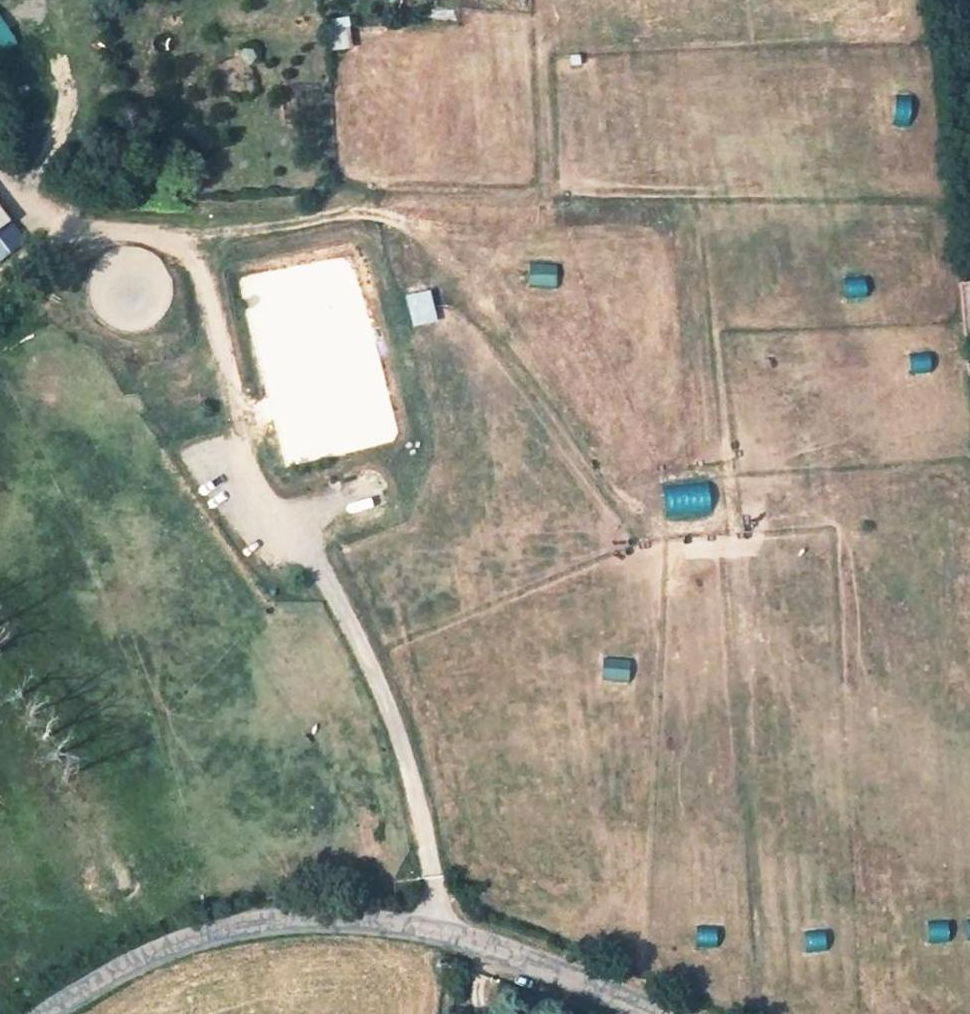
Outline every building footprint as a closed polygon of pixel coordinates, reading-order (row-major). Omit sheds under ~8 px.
[(9,224),(0,212),(0,231),(9,224)] [(27,243),(14,223),(0,233),(0,261),(27,243)] [(959,344),(969,343),(969,282),(949,284),(959,344)]
